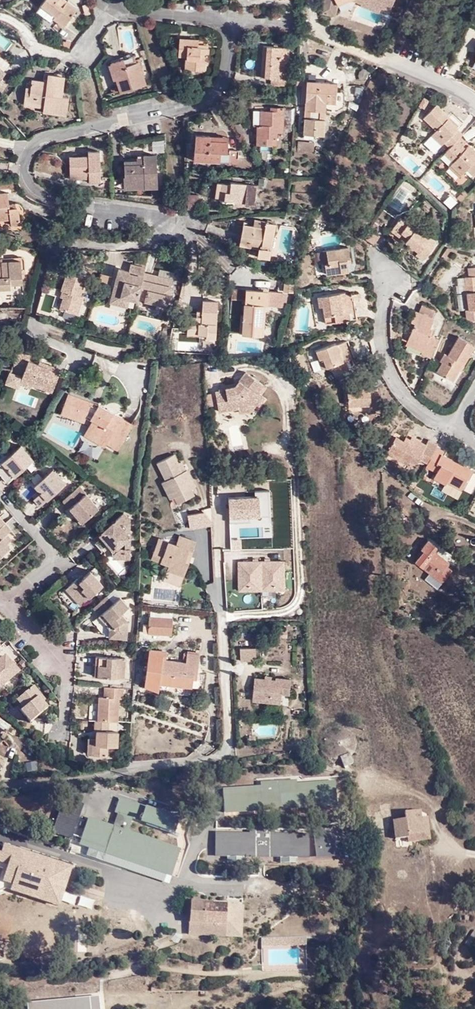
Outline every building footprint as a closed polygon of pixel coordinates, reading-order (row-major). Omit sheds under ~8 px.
[(69,20),(72,16),(77,9),(65,0),(46,0),(42,6),(57,16),(54,19),(64,27),(69,20)] [(338,4),(337,4),(335,0),(325,0),(322,13),(336,15),(338,4)] [(360,3),(360,4),(378,12),(380,6),(366,0),(353,0),(360,3)] [(198,48),(198,44),(198,40),(180,39),(179,56),(186,57),(185,70),(199,70),(199,64),(207,64),(209,49),(198,48)] [(399,45),(396,54),(409,60),(413,51),(399,45)] [(289,48),(264,47),(261,77),(286,80),(289,48)] [(135,56),(125,60),(127,67),(138,64),(135,56)] [(127,67),(125,60),(110,65),(114,81),(118,80),(121,92),(146,84),(140,63),(138,64),(127,67)] [(8,85),(2,79),(6,73),(0,68),(0,95),(8,85)] [(52,107),(52,114),(66,116),(68,97),(62,96),(64,76),(48,75),(47,82),(32,81),(31,88),(26,88),(24,105),(44,107),(44,106),(52,107)] [(336,84),(307,82),(303,134),(324,135),(326,104),(335,104),(336,84)] [(460,136),(462,134),(457,130),(458,129),(448,119),(449,117),(436,105),(424,118),(436,130),(431,136),(442,145),(444,143),(449,148),(460,136)] [(270,112),(261,111),(260,125),(257,125),(256,146),(276,146),(277,132),(282,133),(283,108),(270,108),(270,112)] [(228,138),(196,136),(194,160),(226,163),(228,138)] [(460,136),(449,148),(445,153),(454,162),(452,164),(463,174),(468,169),(474,175),(474,174),(474,150),(469,144),(466,148),(464,150),(462,147),(463,145),(466,142),(460,136)] [(90,174),(90,180),(91,184),(101,183),(100,151),(89,152),(89,156),(70,157),(70,175),(90,174)] [(138,162),(125,162),(125,178),(124,178),(125,189),(158,188),(157,155),(145,155),(145,158),(137,158),(138,162)] [(463,174),(452,164),(449,167),(460,177),(463,174)] [(231,185),(223,184),(222,193),(226,193),(224,202),(237,203),(237,206),(243,206),(243,204),(255,205),(258,186),(231,182),(231,185)] [(9,202),(8,191),(0,192),(0,219),(12,218),(13,223),(23,222),(20,205),(18,205),(10,207),(9,202)] [(461,202),(467,194),(464,191),(458,198),(461,202)] [(196,196),(186,196),(185,210),(194,211),(196,196)] [(401,218),(394,227),(408,238),(405,242),(418,251),(416,255),(423,260),(435,243),(428,238),(428,239),(414,230),(415,228),(401,218)] [(255,220),(253,226),(265,228),(266,222),(255,220)] [(265,228),(253,226),(243,224),(240,245),(259,249),(258,257),(269,259),(276,224),(266,222),(265,228)] [(408,238),(394,227),(391,231),(405,242),(408,238)] [(379,235),(370,229),(364,237),(374,244),(379,235)] [(349,246),(326,249),(328,262),(324,263),(326,274),(348,271),(346,258),(345,253),(349,252),(349,246)] [(3,266),(3,261),(22,260),(22,257),(0,259),(0,266),(3,266)] [(12,287),(11,283),(24,282),(23,270),(22,260),(3,261),(3,266),(0,266),(0,288),(12,287)] [(139,294),(144,273),(146,268),(131,264),(129,271),(119,268),(113,293),(129,299),(137,301),(139,294)] [(66,292),(64,299),(60,310),(77,315),(83,297),(80,296),(85,279),(67,273),(61,290),(62,291),(66,292)] [(174,281),(144,273),(139,294),(147,296),(146,301),(160,305),(162,295),(169,297),(174,281)] [(469,276),(466,277),(467,284),(465,284),(466,293),(469,293),(471,309),(474,308),(474,276),(469,276)] [(235,299),(246,299),(246,290),(233,289),(232,295),(235,295),(235,299)] [(264,305),(281,306),(282,292),(246,290),(246,299),(243,334),(261,336),(264,305)] [(334,315),(335,322),(356,319),(354,300),(346,300),(345,292),(317,296),(319,306),(323,306),(324,316),(334,315)] [(129,299),(113,293),(110,302),(127,308),(129,299)] [(166,307),(169,297),(162,295),(160,305),(166,307)] [(202,316),(197,316),(188,316),(187,333),(206,334),(206,338),(216,338),(217,301),(203,300),(202,311),(202,316)] [(419,312),(432,318),(435,309),(423,304),(419,312)] [(421,353),(430,357),(438,339),(430,335),(431,331),(430,331),(435,319),(432,318),(419,312),(416,311),(411,321),(414,323),(407,341),(423,348),(422,351),(421,353)] [(326,323),(335,322),(334,315),(324,316),(326,323)] [(463,366),(474,346),(460,337),(448,356),(445,353),(440,361),(442,363),(436,371),(452,381),(459,370),(458,369),(461,364),(463,366)] [(342,361),(345,359),(357,355),(350,339),(338,344),(337,342),(317,350),(320,358),(323,356),(327,366),(333,364),(336,372),(345,368),(342,361)] [(406,344),(422,351),(423,348),(407,341),(406,344)] [(30,355),(17,350),(12,365),(24,370),(22,377),(44,385),(43,389),(52,392),(61,370),(51,366),(50,369),(38,364),(28,361),(30,355)] [(323,356),(320,358),(318,359),(322,369),(327,366),(323,356)] [(235,389),(235,387),(219,390),(219,393),(215,394),(218,412),(239,409),(239,412),(249,411),(255,404),(258,406),(264,398),(256,393),(262,385),(245,372),(238,382),(238,386),(239,389),(235,389)] [(44,385),(22,377),(21,380),(43,389),(44,385)] [(370,387),(347,388),(349,405),(370,404),(371,409),(378,409),(377,388),(370,388),(370,387)] [(68,393),(61,410),(85,419),(86,417),(92,419),(86,431),(106,444),(107,444),(110,439),(120,445),(130,427),(111,416),(113,412),(100,404),(98,404),(96,408),(90,405),(91,401),(68,393)] [(85,419),(61,410),(60,414),(84,423),(85,419)] [(132,424),(113,412),(111,416),(130,427),(132,424)] [(106,444),(86,431),(83,436),(104,448),(106,444)] [(435,447),(436,444),(429,440),(426,445),(411,437),(410,439),(409,443),(404,440),(403,442),(395,438),(389,451),(409,462),(410,460),(416,463),(419,459),(427,463),(435,447)] [(110,439),(107,444),(117,450),(120,445),(110,439)] [(8,469),(1,474),(8,482),(34,460),(21,445),(3,462),(8,469)] [(427,463),(425,467),(436,473),(434,479),(446,485),(446,483),(448,480),(462,488),(471,470),(441,455),(442,452),(435,447),(427,463)] [(408,465),(409,462),(389,451),(387,454),(408,465)] [(195,487),(187,471),(183,473),(179,465),(174,455),(158,463),(167,480),(170,479),(178,495),(175,497),(179,503),(195,496),(191,489),(195,487)] [(183,473),(187,471),(183,462),(179,465),(183,473)] [(34,499),(39,506),(66,484),(54,469),(34,485),(40,492),(34,499)] [(170,499),(175,497),(178,495),(170,479),(167,480),(162,483),(170,499)] [(448,480),(446,483),(461,491),(462,488),(448,480)] [(99,508),(80,485),(64,500),(71,508),(75,505),(87,519),(99,508)] [(415,488),(413,493),(420,498),(423,492),(415,488)] [(84,522),(87,519),(75,505),(71,508),(84,522)] [(114,549),(114,559),(129,558),(129,537),(129,536),(123,530),(124,528),(128,525),(128,519),(123,513),(97,535),(100,539),(103,536),(114,549)] [(7,550),(3,546),(7,543),(11,539),(7,534),(11,530),(5,523),(0,527),(0,556),(7,550)] [(111,559),(114,559),(114,549),(103,536),(100,539),(106,547),(111,551),(111,556),(111,559)] [(168,570),(185,576),(189,565),(186,563),(190,551),(193,553),(197,543),(181,537),(177,546),(160,539),(154,556),(163,559),(162,563),(170,566),(168,570)] [(106,547),(100,539),(95,543),(102,551),(106,547)] [(416,561),(431,573),(436,566),(442,571),(446,566),(448,563),(435,552),(438,548),(429,541),(423,549),(425,551),(416,561)] [(436,566),(431,573),(442,582),(451,570),(446,566),(442,571),(436,566)] [(183,583),(185,576),(168,570),(166,576),(183,583)] [(67,586),(82,603),(102,585),(89,571),(81,578),(77,582),(74,580),(67,586)] [(79,605),(82,603),(67,586),(64,588),(79,605)] [(112,604),(105,596),(92,607),(99,615),(102,613),(112,626),(109,629),(108,637),(126,638),(127,621),(121,613),(128,607),(120,597),(112,604)] [(99,616),(109,629),(112,626),(102,613),(99,615),(99,616)] [(148,633),(172,634),(173,619),(150,618),(148,633)] [(241,660),(256,660),(256,647),(241,647),(241,660)] [(194,673),(197,674),(200,655),(189,654),(188,662),(166,660),(168,650),(150,648),(145,686),(157,687),(161,682),(192,687),(193,678),(194,673)] [(14,666),(12,669),(9,665),(11,662),(4,655),(0,658),(0,686),(18,671),(14,666)] [(96,656),(96,664),(95,676),(124,677),(125,658),(96,656)] [(273,680),(265,679),(255,678),(252,700),(281,703),(282,694),(289,695),(291,680),(276,678),(275,680),(273,680)] [(47,707),(41,700),(38,696),(41,694),(32,684),(16,697),(23,706),(20,710),(29,721),(47,707)] [(108,721),(117,722),(119,699),(122,698),(123,689),(108,687),(107,697),(103,697),(98,697),(97,720),(108,721)] [(13,701),(20,710),(23,706),(16,697),(13,701)] [(97,720),(95,720),(94,730),(96,731),(95,738),(87,737),(87,744),(91,744),(91,754),(105,755),(107,745),(116,746),(117,731),(107,730),(107,724),(108,721),(97,720)] [(341,758),(345,766),(352,763),(349,754),(341,758)] [(224,813),(336,805),(335,781),(299,784),(298,776),(259,779),(259,787),(223,789),(224,813)] [(53,832),(70,838),(83,804),(66,798),(53,832)] [(88,819),(84,831),(173,862),(178,849),(127,831),(131,817),(174,832),(179,819),(132,803),(131,805),(127,804),(128,801),(119,798),(115,812),(118,813),(114,828),(88,819)] [(404,813),(406,820),(407,835),(422,834),(420,818),(419,811),(404,813)] [(407,835),(407,838),(407,844),(428,842),(426,817),(420,818),(422,834),(407,835)] [(394,840),(407,838),(407,835),(406,820),(392,821),(394,840)] [(317,857),(351,853),(349,826),(314,829),(317,857)] [(216,856),(308,858),(308,835),(274,834),(274,827),(251,827),(250,834),(217,834),(216,856)] [(173,862),(84,831),(80,842),(169,873),(173,862)] [(34,886),(40,864),(0,852),(0,877),(34,886)] [(189,903),(188,923),(224,925),(232,925),(233,906),(189,903)] [(224,925),(188,923),(187,935),(223,937),(224,925)] [(98,997),(27,1003),(28,1008),(100,1008),(98,997)]
